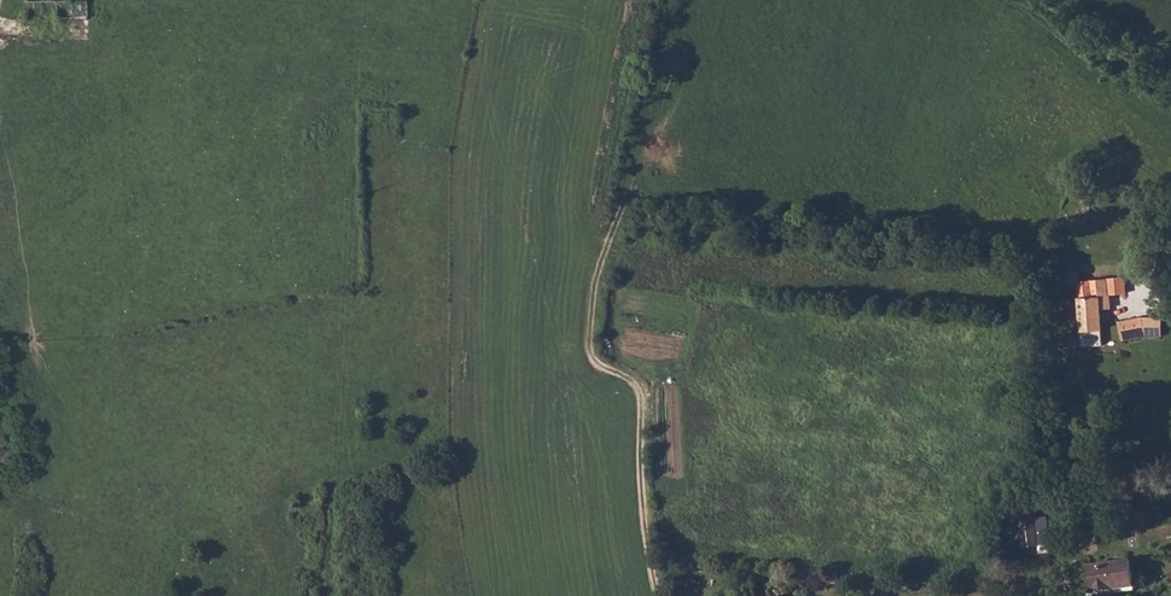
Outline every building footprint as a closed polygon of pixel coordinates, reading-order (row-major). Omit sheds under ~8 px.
[(1078,271),(1060,272),(1062,284),(1079,283),(1080,332),(1101,330),(1100,310),(1111,308),(1110,295),(1125,293),(1124,277),(1078,281),(1078,271)] [(1140,319),(1119,323),(1121,339),(1143,336),(1160,337),(1162,320),(1140,319)] [(1044,513),(1018,517),(1023,544),(1048,541),(1044,513)] [(1131,561),(1088,567),(1092,594),(1135,588),(1131,561)]
